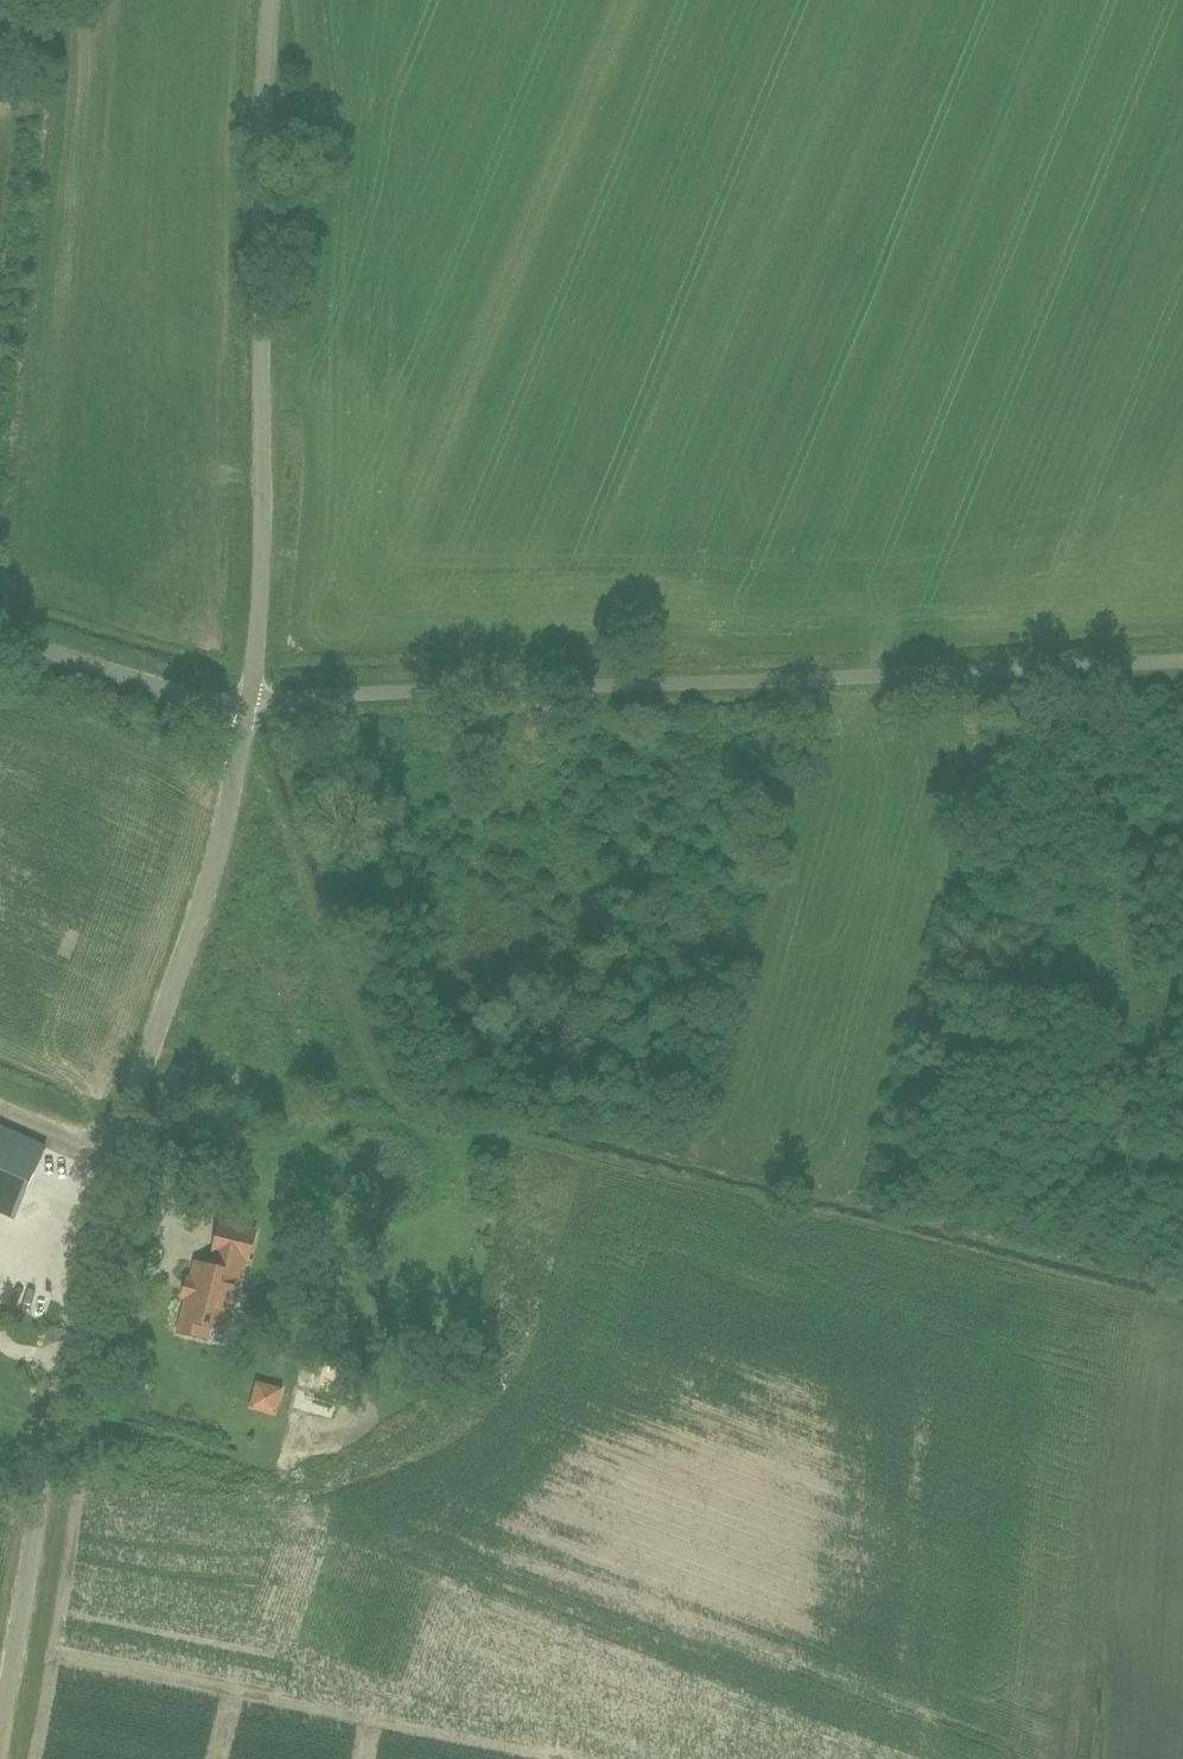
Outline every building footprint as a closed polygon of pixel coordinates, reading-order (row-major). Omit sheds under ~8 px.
[(0,1128),(0,1211),(15,1218),(46,1148),(0,1128)] [(227,1331),(244,1260),(249,1261),(256,1232),(221,1224),(214,1253),(217,1253),(214,1268),(197,1264),(193,1281),(188,1280),(183,1297),(188,1298),(180,1331),(186,1332),(185,1334),(200,1338),(201,1336),(207,1337),(210,1326),(227,1331)] [(275,1415),(282,1384),(251,1378),(245,1409),(275,1415)]
